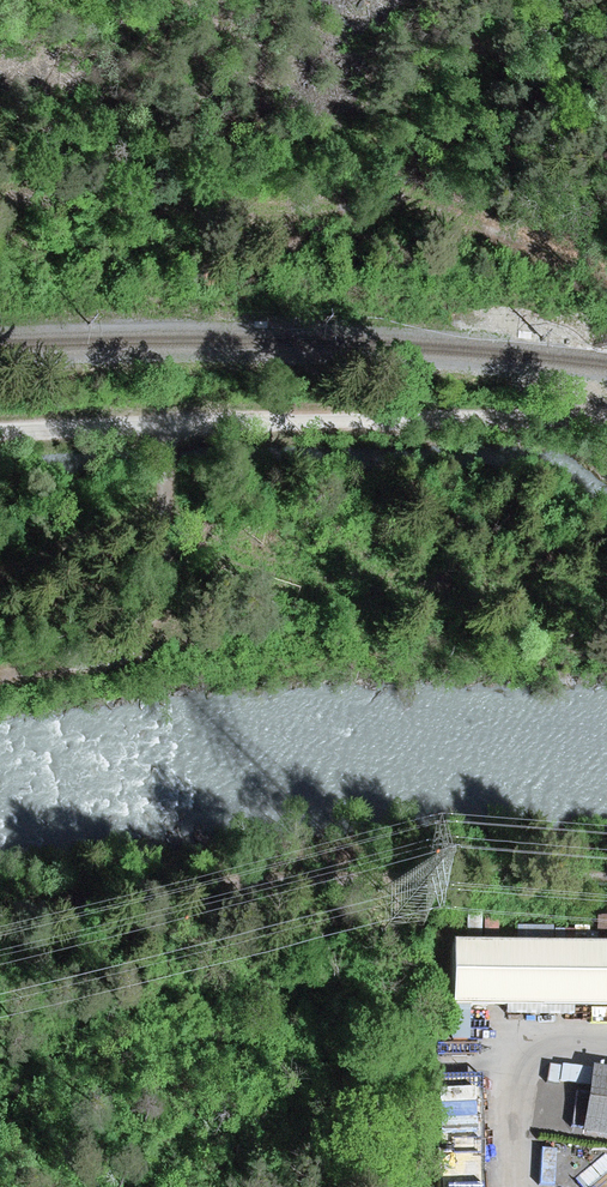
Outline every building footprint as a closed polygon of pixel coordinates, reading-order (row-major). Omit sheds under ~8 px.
[(443,954),(443,1009),(606,1009),(606,954),(443,954)] [(588,1064),(578,1132),(606,1137),(606,1066),(588,1064)] [(443,1186),(483,1186),(479,1079),(439,1080),(443,1186)] [(589,1184),(590,1186),(606,1186),(606,1178),(589,1184)]
